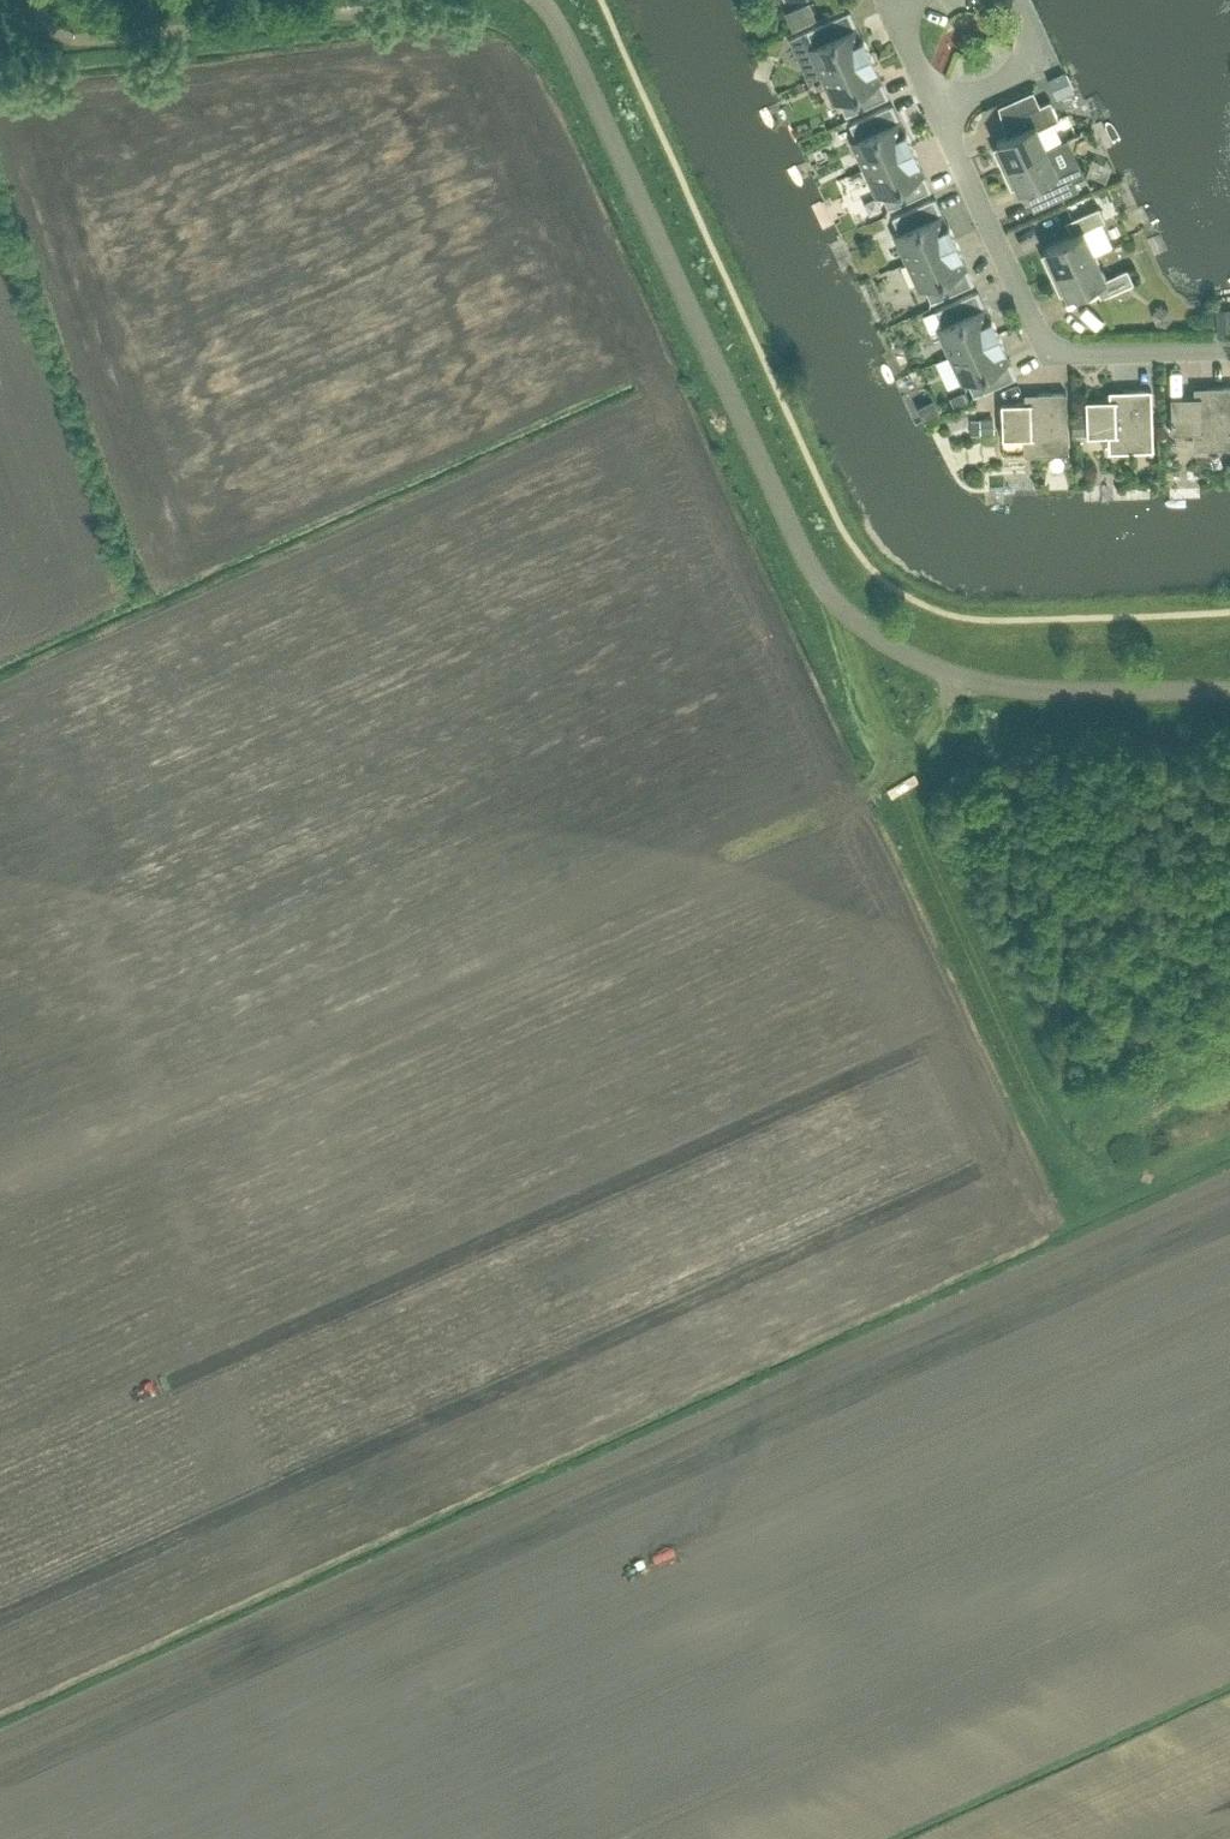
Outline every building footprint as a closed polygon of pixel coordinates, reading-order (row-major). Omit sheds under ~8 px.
[(815,15),(809,0),(786,10),(792,25),(815,15)] [(809,78),(820,73),(870,51),(862,35),(860,36),(847,9),(790,35),(809,78)] [(874,68),(877,67),(870,51),(820,73),(833,100),(838,98),(845,114),(887,95),(874,68)] [(1065,72),(1053,78),(1060,94),(1073,88),(1065,72)] [(1014,131),(1006,135),(996,139),(998,143),(992,146),(1002,166),(1046,146),(1037,127),(1059,118),(1050,98),(1007,118),(1014,131)] [(890,103),(849,121),(856,137),(851,140),(863,167),(912,144),(905,128),(902,129),(890,103)] [(1046,146),(1002,166),(1011,186),(1016,184),(1018,188),(1023,186),(1033,208),(1078,188),(1074,179),(1084,174),(1078,160),(1075,162),(1065,139),(1068,138),(1067,137),(1046,146)] [(881,191),(888,207),(929,188),(917,161),(920,160),(912,144),(863,167),(876,194),(881,191)] [(933,196),(892,215),(899,231),(894,233),(906,260),(955,238),(948,222),(945,223),(933,196)] [(1047,250),(1041,253),(1050,272),(1096,252),(1099,251),(1107,248),(1113,245),(1102,221),(1105,220),(1098,204),(1065,220),(1072,234),(1045,246),(1047,250)] [(906,260),(918,287),(924,285),(931,300),(972,282),(960,255),(962,254),(955,238),(906,260)] [(1104,271),(1104,270),(1096,252),(1050,272),(1059,293),(1065,291),(1067,294),(1100,280),(1106,293),(1133,281),(1127,267),(1107,276),(1104,271)] [(942,324),(936,326),(949,353),(998,331),(991,315),(988,316),(976,289),(934,308),(942,324)] [(1107,324),(1114,314),(1093,298),(1086,308),(1107,324)] [(966,378),(974,394),(1015,375),(1003,348),(1005,347),(998,331),(949,353),(961,380),(966,378)] [(1172,430),(1199,429),(1200,447),(1229,446),(1229,385),(1207,386),(1208,394),(1170,395),(1172,430)] [(1153,449),(1151,387),(1148,388),(1123,389),(1123,397),(1086,398),(1087,433),(1115,432),(1115,450),(1150,448),(1150,449),(1153,449)] [(1065,451),(1065,452),(1068,452),(1066,391),(1063,391),(1038,392),(1038,400),(1001,401),(1002,436),(1030,435),(1030,453),(1065,451)]
